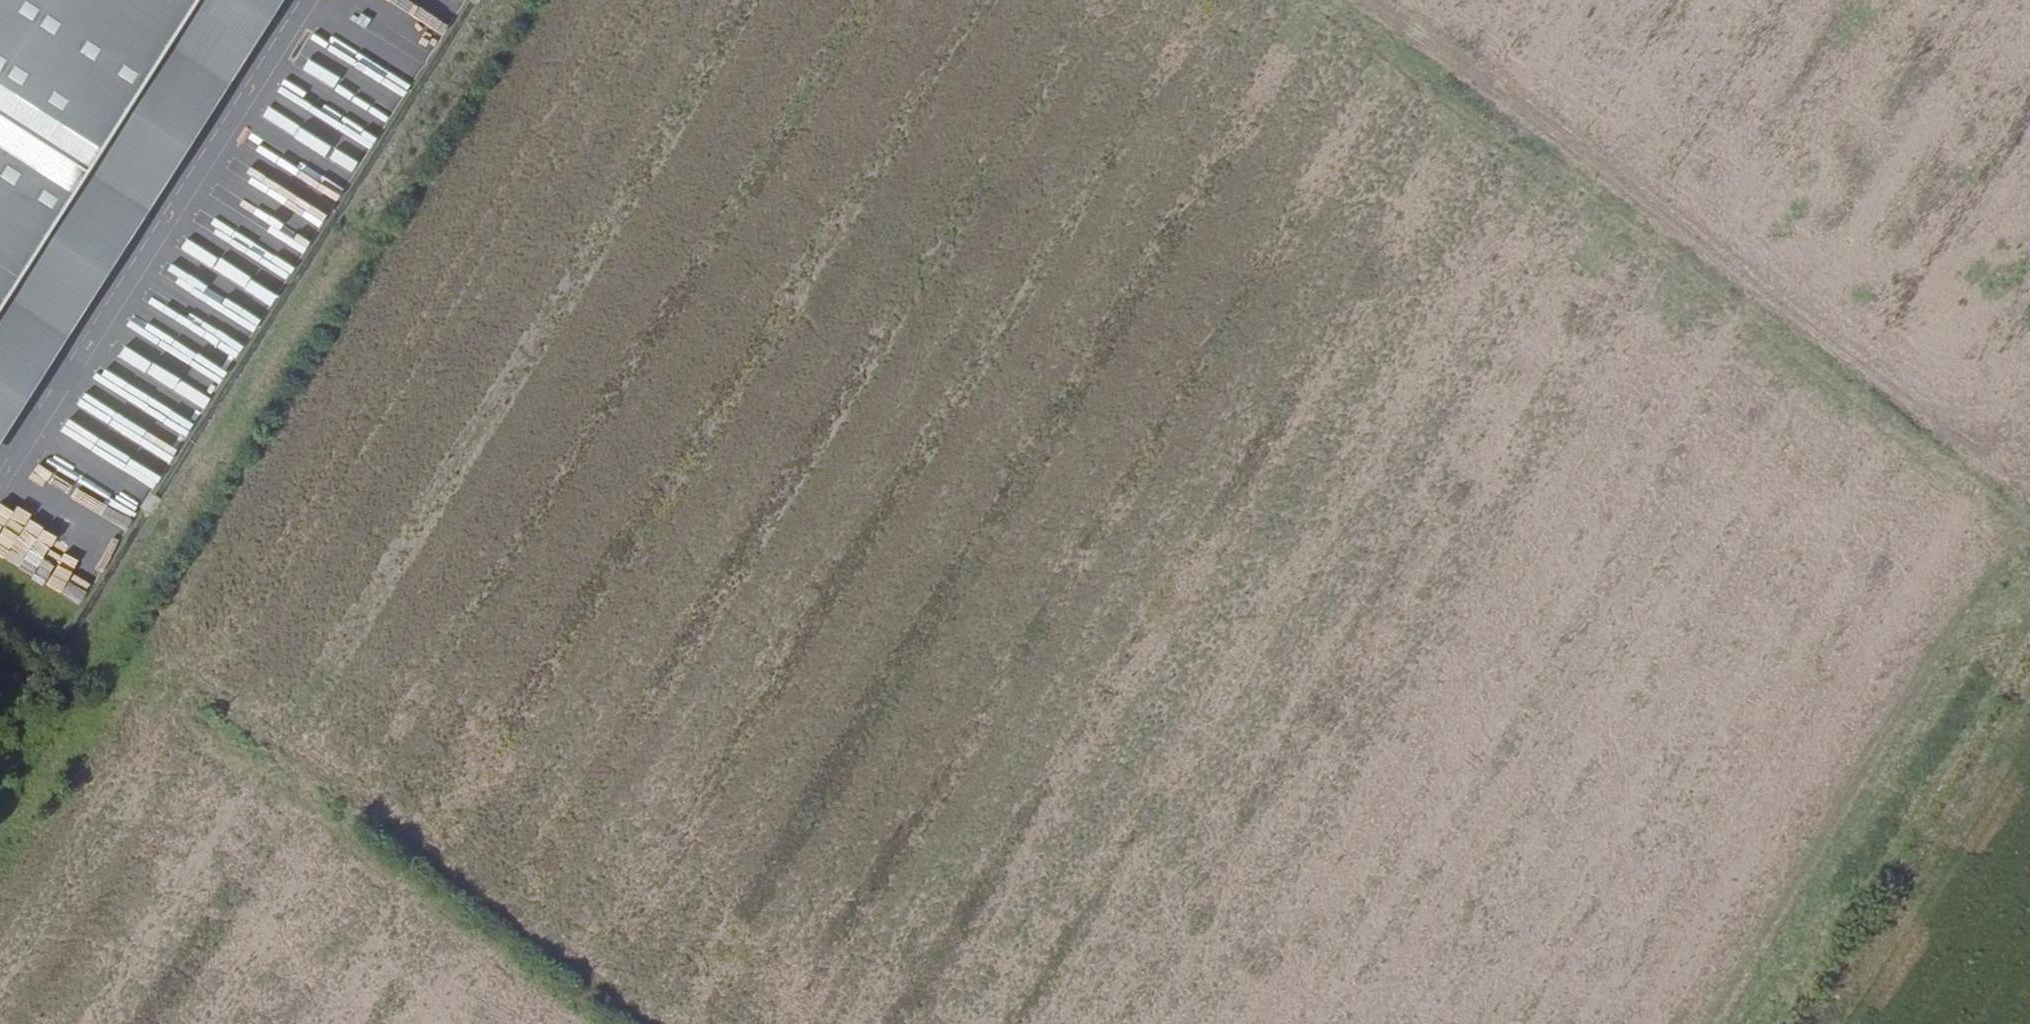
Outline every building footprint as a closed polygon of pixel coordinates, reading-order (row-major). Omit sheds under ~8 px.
[(282,0),(199,0),(0,310),(0,440),(282,0)] [(199,0),(0,0),(0,310),(199,0)]
